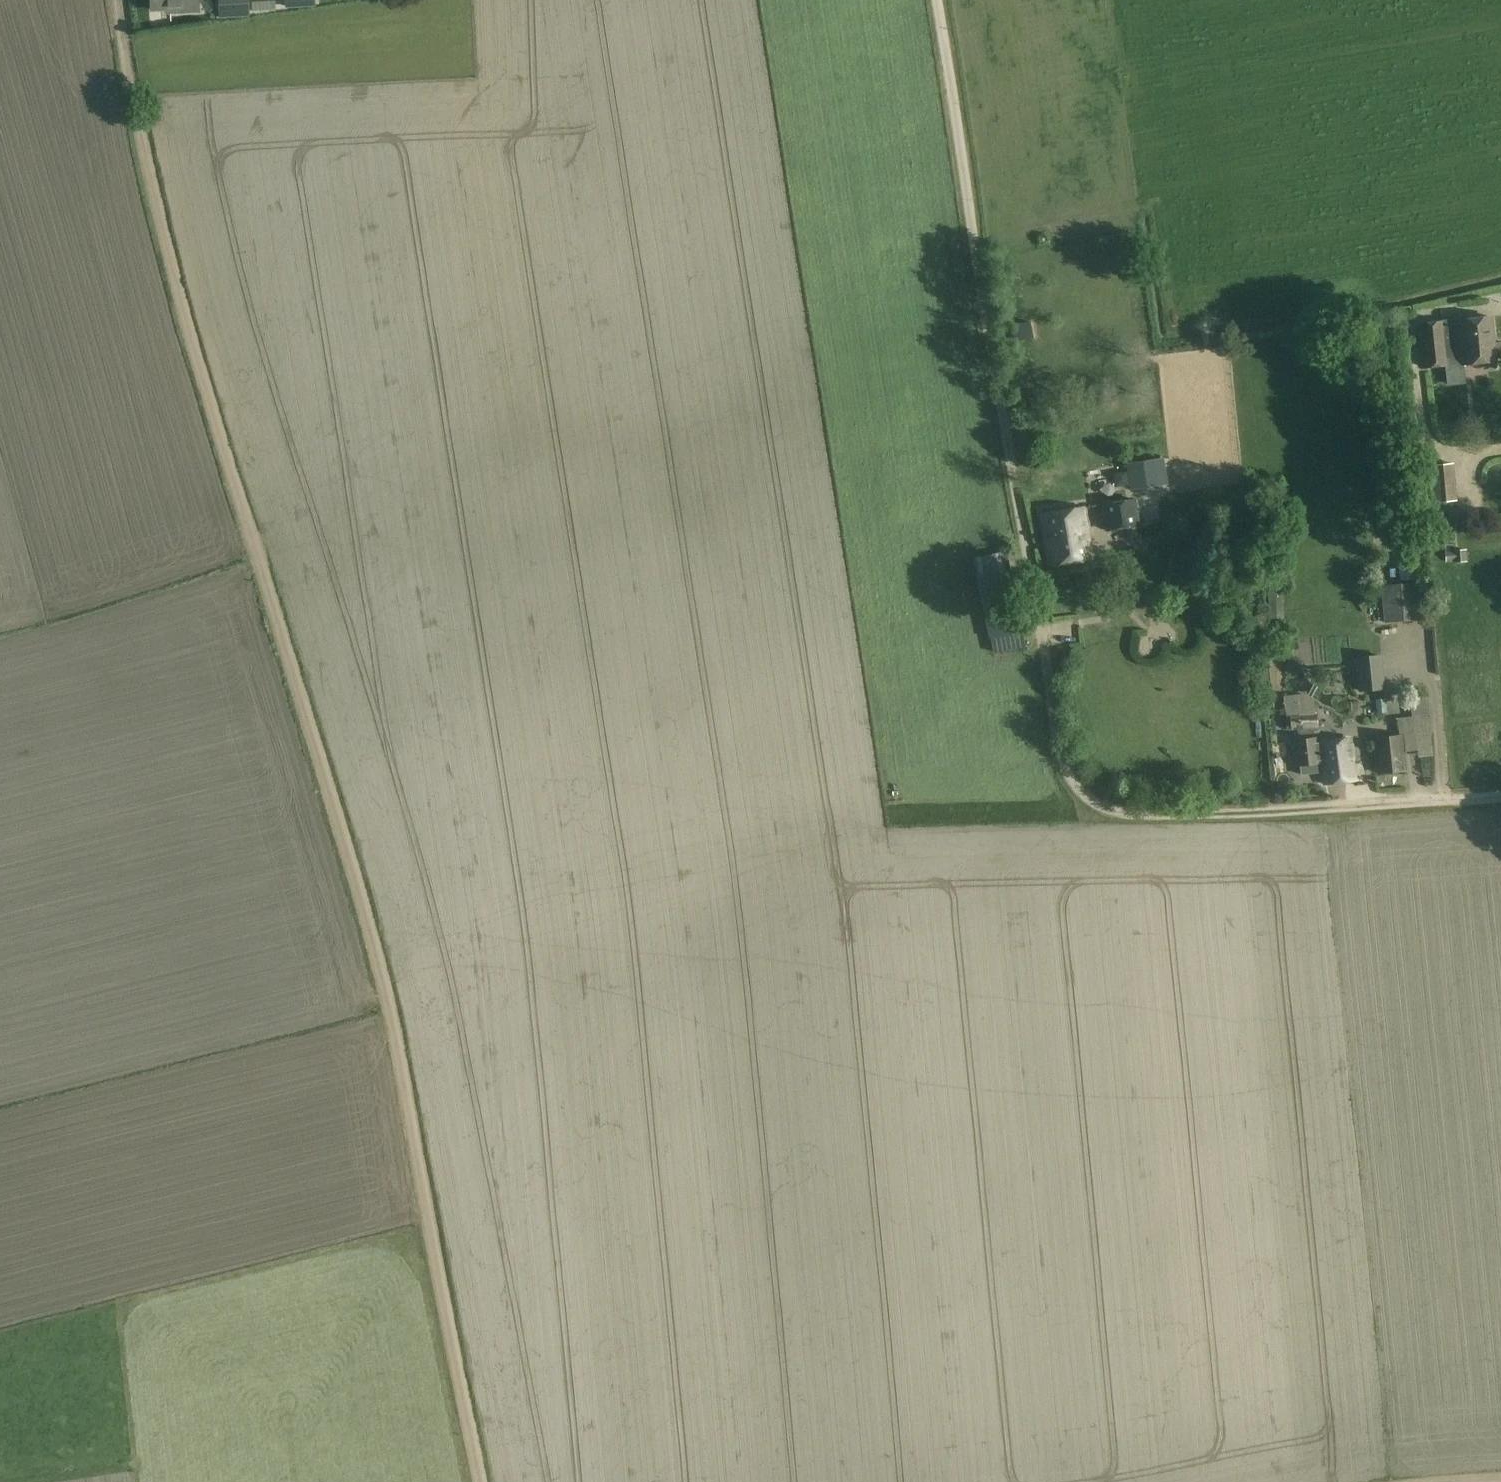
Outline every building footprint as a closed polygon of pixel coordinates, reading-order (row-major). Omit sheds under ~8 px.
[(153,11),(170,10),(170,15),(199,13),(199,0),(153,0),(153,11)] [(220,17),(250,15),(250,0),(220,0),(220,17)] [(1494,344),(1491,317),(1459,321),(1459,325),(1443,326),(1443,322),(1420,325),(1424,367),(1447,365),(1447,359),(1463,357),(1463,364),(1496,361),(1496,359),(1500,358),(1500,343),(1494,344)] [(1421,465),(1425,503),(1457,500),(1454,462),(1421,465)] [(1102,502),(1106,532),(1141,526),(1137,498),(1102,502)] [(1043,514),(1051,566),(1092,559),(1084,507),(1043,514)] [(998,551),(973,556),(989,639),(1023,632),(1009,570),(1002,571),(998,551)] [(1398,556),(1400,580),(1418,579),(1416,554),(1398,556)] [(1382,586),(1385,623),(1422,620),(1419,583),(1382,586)] [(1355,657),(1358,692),(1385,689),(1382,654),(1355,657)] [(1299,735),(1319,734),(1318,715),(1315,715),(1313,697),(1306,693),(1283,696),(1286,715),(1291,715),(1291,730),(1299,730),(1299,735)] [(1376,739),(1379,772),(1406,769),(1404,751),(1418,750),(1415,718),(1430,717),(1429,695),(1410,696),(1412,717),(1398,719),(1399,737),(1376,739)] [(1376,699),(1378,713),(1387,712),(1385,698),(1376,699)] [(1321,762),(1323,761),(1326,784),(1356,781),(1351,738),(1321,742),(1321,743),(1319,743),(1318,737),(1293,740),(1296,766),(1300,766),(1301,775),(1318,773),(1317,764),(1321,763),(1321,762)]
